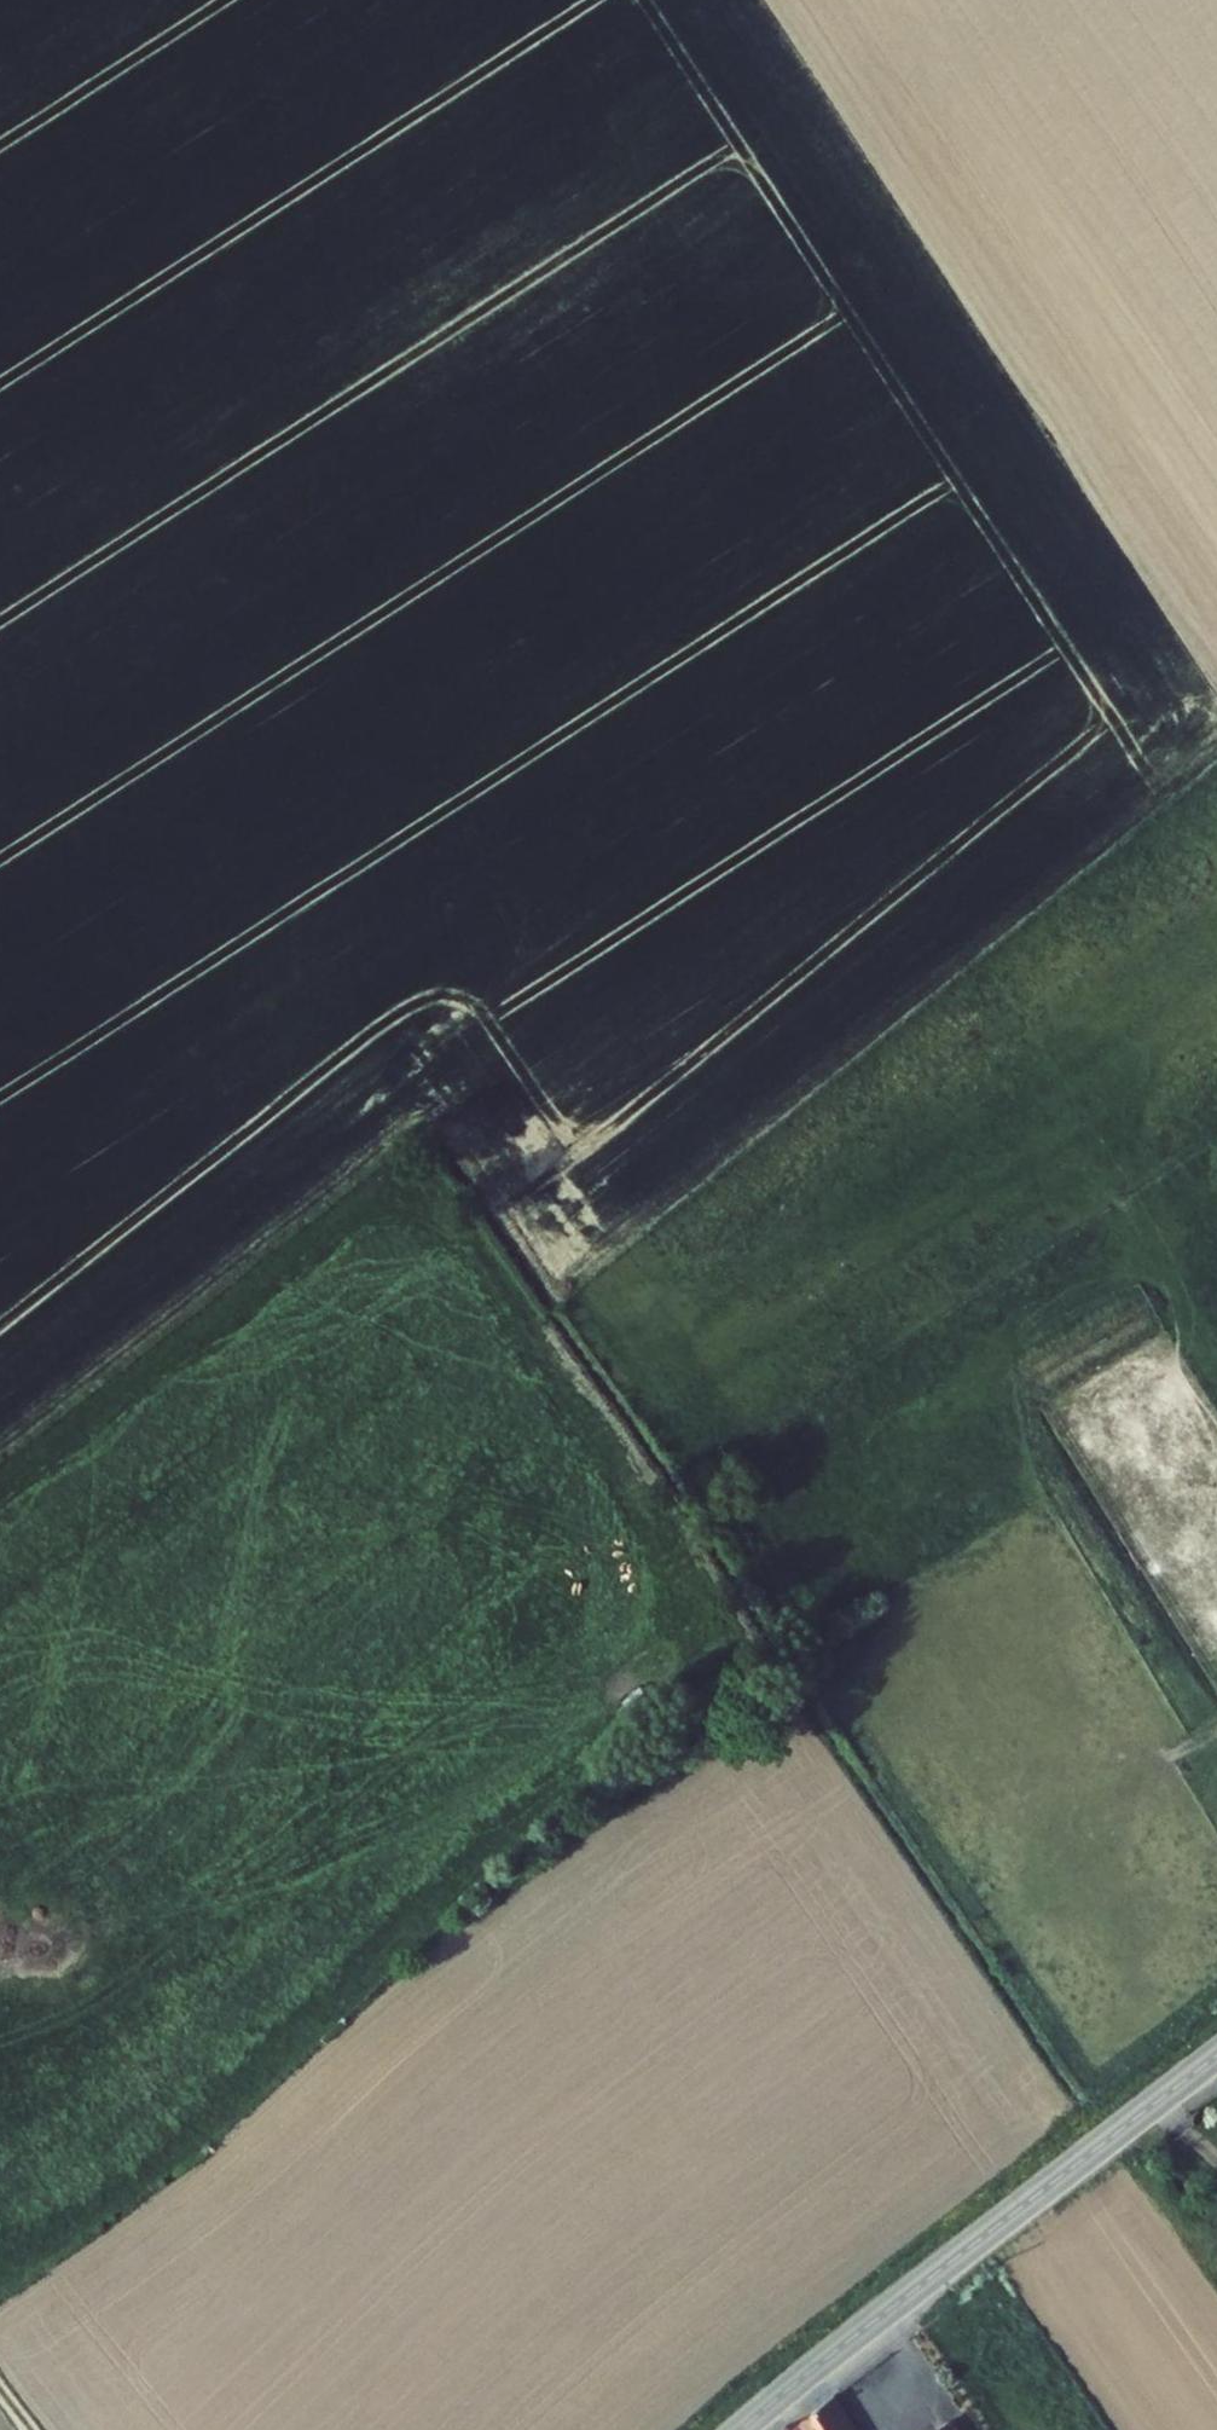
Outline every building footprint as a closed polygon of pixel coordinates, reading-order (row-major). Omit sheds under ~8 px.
[(828,2418),(814,2429),(836,2429),(828,2418)]
